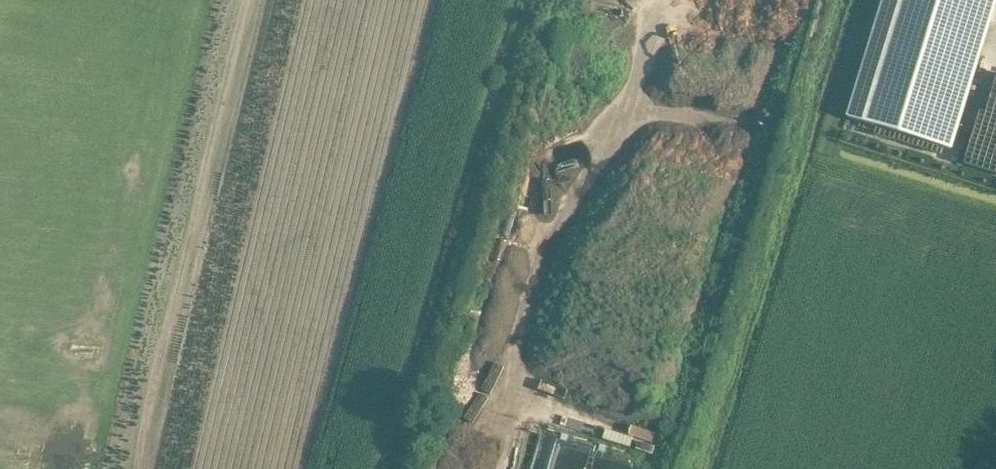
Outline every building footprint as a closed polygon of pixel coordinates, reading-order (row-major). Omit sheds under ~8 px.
[(859,78),(919,97),(949,0),(883,0),(859,78)] [(994,13),(995,5),(995,0),(952,0),(994,13)] [(963,161),(995,170),(995,117),(992,130),(973,125),(963,161)]
